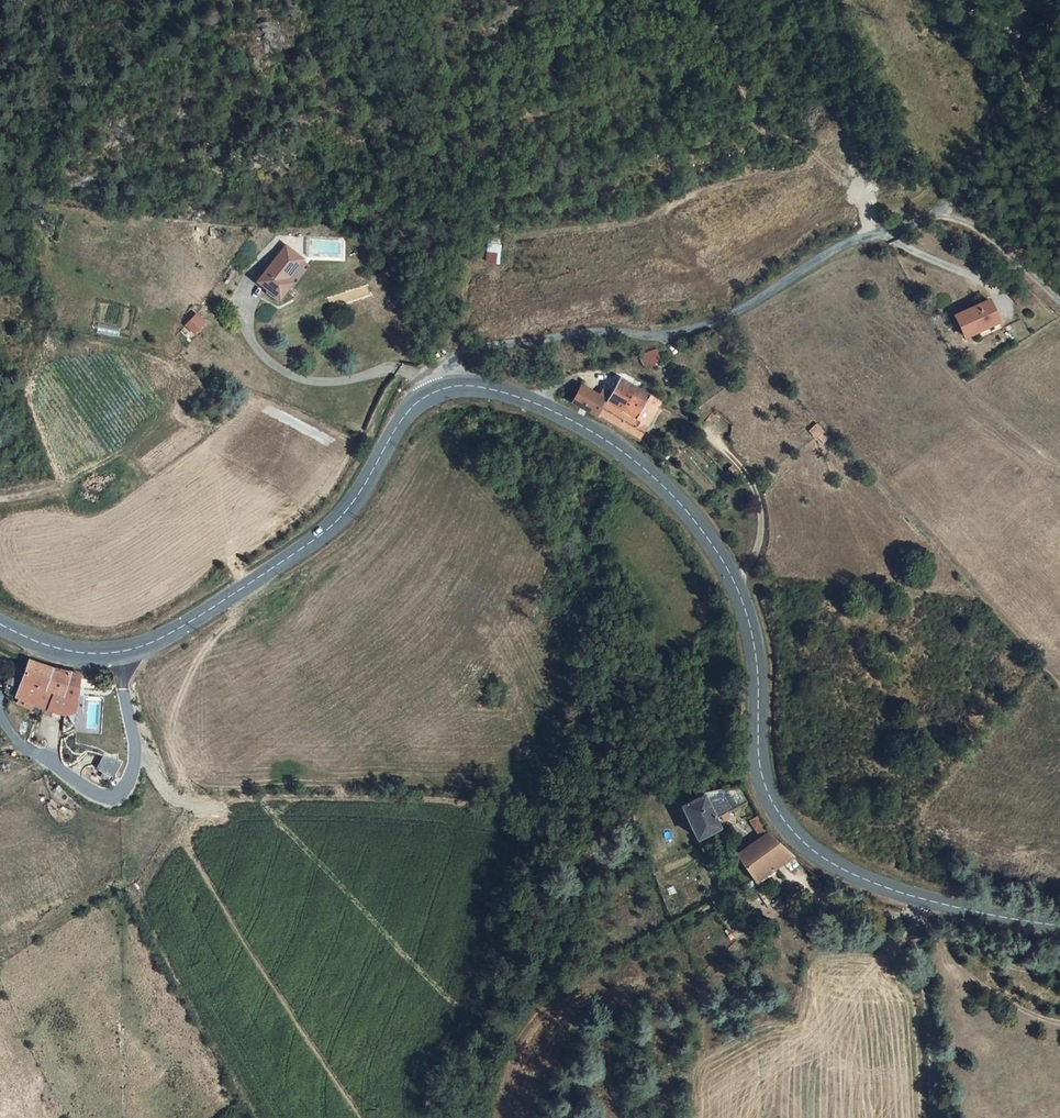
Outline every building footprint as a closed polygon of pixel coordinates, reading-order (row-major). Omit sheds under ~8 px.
[(275,285),(284,274),(279,269),(284,264),(300,245),(283,232),(254,267),(275,285)] [(289,269),(284,264),(279,269),(284,274),(289,269)] [(990,305),(955,323),(967,345),(1002,327),(990,305)] [(195,312),(183,326),(194,335),(206,322),(195,312)] [(629,405),(626,411),(639,420),(655,397),(640,386),(629,405)] [(605,422),(615,428),(626,411),(629,405),(620,399),(617,405),(603,395),(592,414),(594,416),(598,418),(605,422)] [(655,397),(639,420),(658,435),(676,412),(655,397)] [(634,441),(646,450),(658,435),(639,420),(626,411),(615,428),(618,430),(621,432),(626,436),(634,441)] [(55,669),(10,656),(9,656),(6,664),(0,679),(0,699),(13,703),(15,698),(33,703),(39,687),(48,690),(55,669)] [(48,690),(52,690),(60,690),(66,672),(55,669),(48,690)] [(47,707),(52,690),(48,690),(39,687),(33,703),(47,707)] [(52,690),(47,707),(57,702),(60,690),(52,690)] [(96,771),(111,778),(119,761),(103,754),(96,771)] [(738,808),(733,791),(692,797),(666,810),(689,848),(714,834),(709,823),(738,808)] [(742,841),(750,836),(744,823),(744,821),(734,826),(742,841)] [(736,844),(752,870),(774,858),(750,836),(742,841),(736,844)] [(718,854),(732,881),(752,870),(736,844),(725,851),(718,854)]
